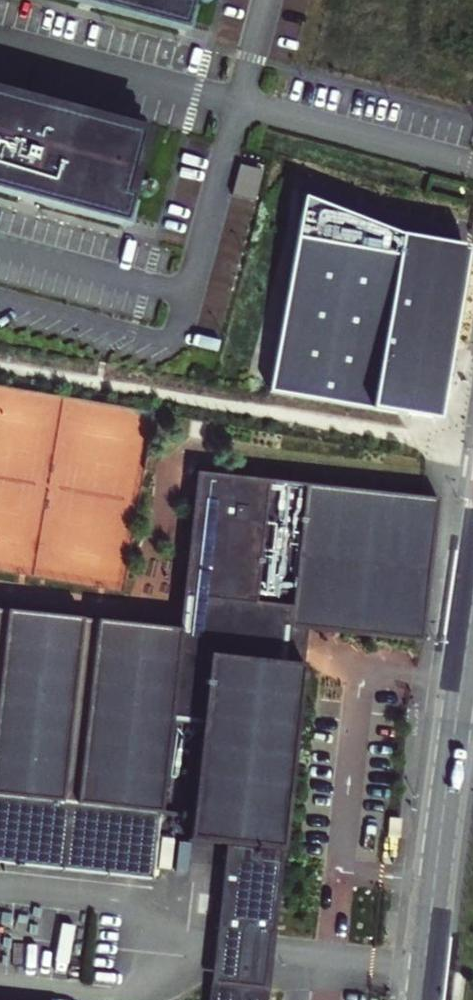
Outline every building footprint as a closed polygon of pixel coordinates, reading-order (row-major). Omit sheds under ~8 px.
[(183,44),(195,0),(24,0),(183,44)] [(0,94),(0,195),(126,230),(152,135),(0,94)] [(255,206),(262,176),(239,170),(231,200),(255,206)] [(411,240),(303,199),(269,391),(439,423),(469,249),(411,240)] [(0,611),(0,864),(152,880),(159,814),(192,817),(188,840),(226,844),(218,929),(274,936),(283,864),(304,670),(307,634),(309,630),(330,631),(422,642),(438,500),(197,472),(178,630),(0,611)] [(398,820),(386,819),(385,837),(396,838),(398,820)] [(274,936),(218,929),(212,987),(268,994),(274,936)] [(462,980),(453,980),(452,999),(461,999),(462,980)] [(212,987),(211,999),(267,999),(268,994),(212,987)]
